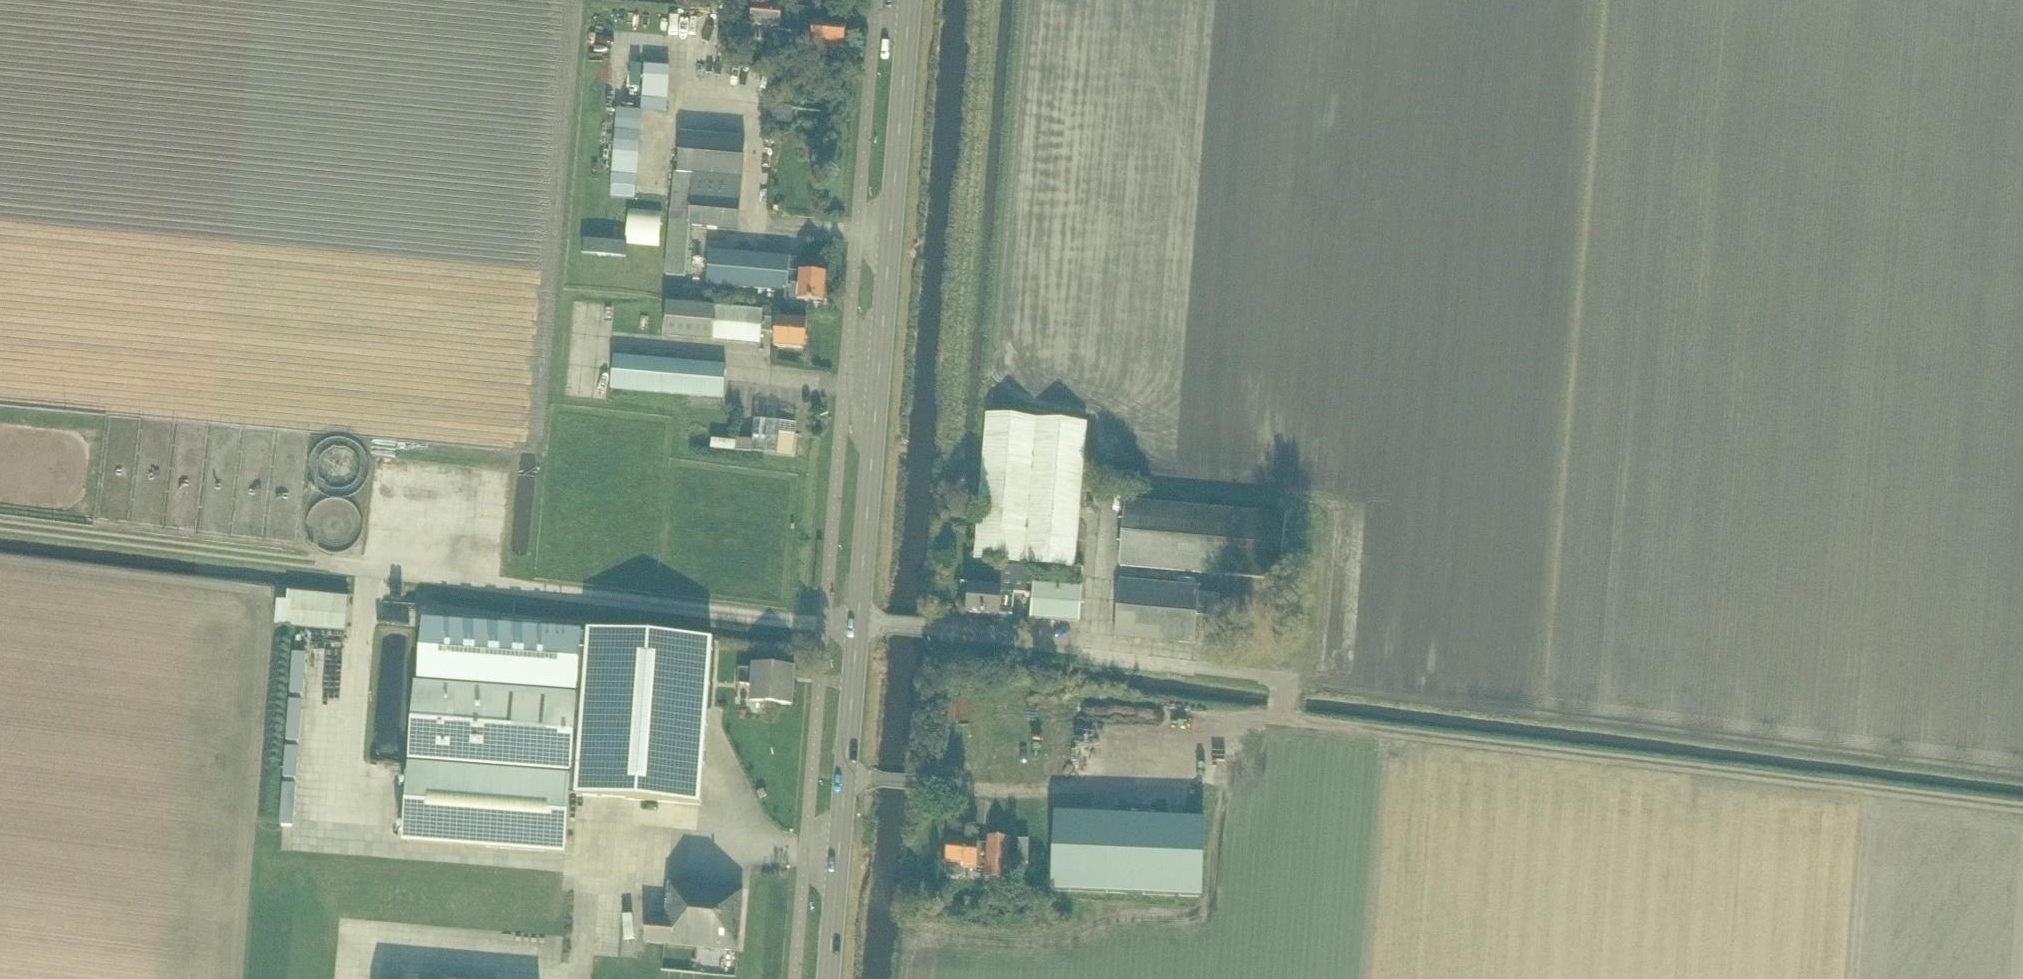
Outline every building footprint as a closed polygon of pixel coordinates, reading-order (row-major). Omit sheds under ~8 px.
[(783,8),(783,3),(778,2),(777,6),(754,4),(753,8),(743,8),(742,29),(752,30),(752,26),(781,28),(783,8)] [(809,22),(810,11),(783,8),(781,28),(780,31),(801,33),(802,21),(809,22)] [(848,25),(809,22),(802,21),(801,33),(800,44),(813,46),(846,49),(848,25)] [(651,57),(649,104),(676,105),(678,59),(651,57)] [(738,231),(746,139),(682,134),(679,174),(695,175),(693,195),(677,193),(675,225),(738,231)] [(633,235),(668,236),(669,202),(634,201),(633,235)] [(584,236),(583,260),(663,264),(664,239),(584,236)] [(736,254),(736,255),(711,252),(708,286),(733,287),(774,291),(773,305),(786,306),(787,300),(800,301),(800,302),(825,304),(827,276),(820,275),(821,262),(791,259),(736,254)] [(763,312),(717,308),(668,304),(665,337),(760,345),(762,332),(776,333),(775,347),(806,350),(808,323),(777,320),(777,321),(763,320),(763,312)] [(725,398),(727,366),(615,357),(613,389),(725,398)] [(675,427),(676,405),(666,404),(664,426),(675,427)] [(1074,569),(1088,424),(988,415),(975,560),(1074,569)] [(781,435),(782,423),(755,420),(752,453),(795,457),(797,436),(781,435)] [(737,451),(738,442),(713,439),(712,449),(737,451)] [(1281,580),(1286,516),(1126,502),(1120,567),(1281,580)] [(1027,585),(1028,569),(1003,567),(1001,590),(970,588),(968,613),(1000,616),(1000,615),(1012,616),(1014,593),(1033,594),(1032,618),(1080,622),(1082,589),(1034,585),(1034,586),(1027,585)] [(1195,643),(1200,587),(1119,580),(1115,637),(1195,643)] [(701,806),(714,644),(583,634),(424,621),(407,842),(566,855),(571,796),(701,806)] [(793,706),(796,670),(755,667),(754,671),(740,670),(738,686),(753,687),(751,703),(793,706)] [(761,799),(768,796),(764,789),(757,792),(761,799)] [(1056,813),(1053,891),(1201,897),(1204,819),(1056,813)] [(1008,861),(1010,840),(990,838),(989,850),(979,849),(979,843),(950,841),(948,863),(949,864),(948,874),(952,878),(960,879),(963,875),(964,868),(978,870),(978,868),(987,869),(986,878),(1007,879),(1007,871),(1013,872),(1014,861),(1008,861)] [(739,952),(744,891),(669,884),(666,921),(648,920),(646,943),(739,952)]
